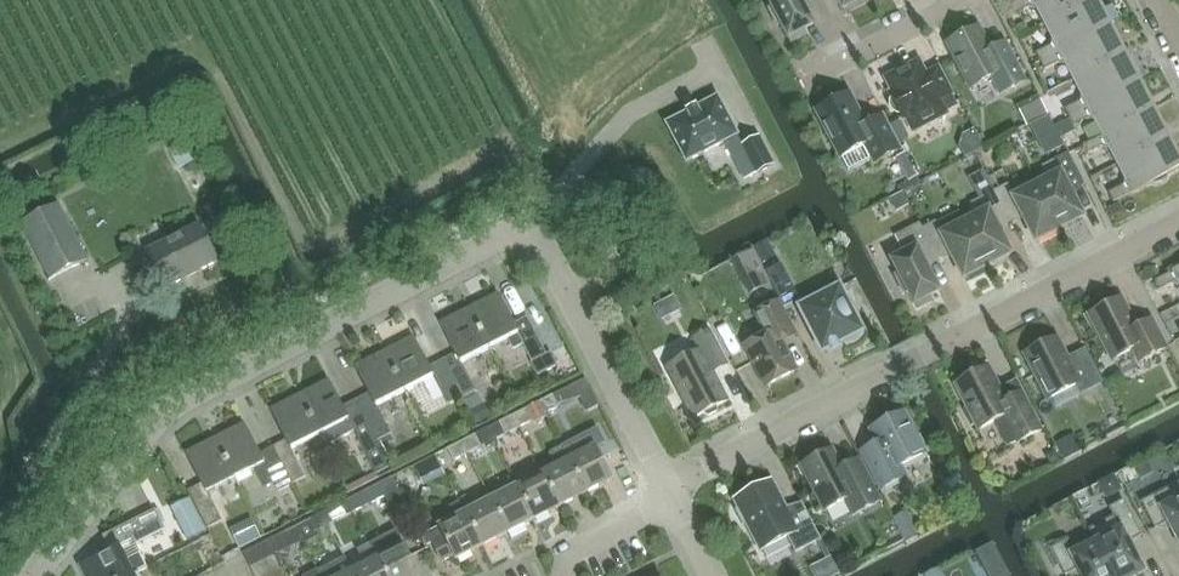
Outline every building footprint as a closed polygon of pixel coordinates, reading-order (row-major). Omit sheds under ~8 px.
[(773,7),(769,9),(778,26),(782,24),(791,42),(807,34),(808,36),(809,35),(805,28),(813,25),(800,0),(770,0),(773,7)] [(843,9),(848,7),(850,12),(869,2),(870,4),(871,4),(869,0),(839,0),(843,9)] [(1045,24),(1091,0),(1020,0),(1011,5),(1016,14),(1030,7),(1038,10),(1045,24)] [(1040,62),(1111,25),(1098,0),(1091,0),(1045,24),(1052,37),(1050,46),(1036,53),(1040,62)] [(1067,66),(1074,80),(1125,53),(1111,25),(1040,62),(1045,70),(1059,63),(1067,66)] [(1000,94),(1025,81),(1005,42),(991,49),(979,27),(946,43),(970,89),(991,78),(1000,94)] [(1065,109),(1069,118),(1140,81),(1125,53),(1074,80),(1081,93),(1079,102),(1065,109)] [(888,79),(895,92),(891,94),(893,98),(891,106),(893,110),(901,114),(903,118),(907,116),(914,129),(921,125),(926,125),(934,121),(937,117),(944,113),(957,106),(938,70),(925,76),(918,63),(888,79)] [(1096,122),(1103,135),(1154,109),(1140,81),(1069,118),(1074,126),(1087,119),(1096,122)] [(865,145),(874,163),(900,150),(882,116),(865,125),(849,94),(816,111),(841,158),(865,145)] [(756,175),(774,165),(759,137),(741,146),(736,136),(738,135),(718,96),(697,107),(696,106),(695,107),(695,108),(689,112),(688,110),(687,111),(687,112),(666,123),(686,162),(725,142),(745,180),(756,174),(756,175)] [(1110,150),(1118,164),(1169,137),(1154,109),(1103,135),(1084,145),(1088,154),(1102,147),(1110,150)] [(1025,122),(1032,136),(1053,125),(1046,111),(1025,122)] [(1118,164),(1125,177),(1122,186),(1108,193),(1113,203),(1152,183),(1154,183),(1157,183),(1160,183),(1162,182),(1164,180),(1165,179),(1167,177),(1167,176),(1168,174),(1178,169),(1178,157),(1169,137),(1118,164)] [(169,149),(178,167),(197,158),(189,140),(169,149)] [(1042,167),(1049,180),(1037,186),(1059,229),(1083,217),(1054,161),(1042,167)] [(1059,229),(1037,186),(1014,197),(1008,184),(994,191),(1009,220),(1022,214),(1036,241),(1059,229)] [(970,204),(977,216),(965,223),(987,266),(1011,254),(997,227),(1009,220),(994,191),(970,204)] [(24,224),(52,278),(88,259),(60,205),(24,224)] [(964,278),(987,266),(965,223),(960,214),(937,225),(935,221),(922,228),(937,258),(950,251),(964,278)] [(143,249),(161,286),(214,259),(196,222),(143,249)] [(922,228),(920,223),(895,235),(904,253),(892,260),(899,274),(895,276),(904,293),(908,291),(918,309),(933,301),(934,303),(935,302),(932,295),(939,291),(925,264),(937,258),(922,228)] [(752,250),(733,260),(750,293),(769,283),(752,250)] [(764,272),(782,308),(784,307),(783,306),(795,300),(777,265),(764,272)] [(1154,282),(1159,291),(1173,284),(1178,286),(1178,269),(1154,282)] [(799,308),(821,351),(827,348),(828,351),(830,350),(828,347),(836,343),(837,346),(839,345),(838,343),(842,340),(845,342),(847,342),(849,342),(850,342),(853,341),(855,340),(856,338),(857,336),(858,334),(858,333),(860,331),(859,330),(858,331),(858,327),(858,323),(857,319),(856,315),(855,311),(851,313),(838,288),(799,308)] [(497,293),(468,308),(488,348),(508,338),(514,349),(522,345),(530,361),(544,354),(525,317),(513,323),(497,293)] [(673,298),(656,307),(662,319),(679,309),(673,298)] [(1112,361),(1132,350),(1138,363),(1166,348),(1152,320),(1137,328),(1122,298),(1089,315),(1112,361)] [(764,334),(742,346),(764,387),(796,370),(781,342),(796,334),(779,301),(754,314),(764,334)] [(468,308),(438,323),(454,353),(441,360),(460,397),(474,390),(459,362),(488,348),(468,308)] [(665,367),(692,419),(702,413),(707,416),(716,412),(715,406),(726,401),(712,372),(726,365),(707,330),(692,338),(698,350),(665,367)] [(413,337),(383,352),(404,391),(431,377),(446,405),(460,397),(441,360),(428,366),(413,337)] [(1069,360),(1057,337),(1024,354),(1048,400),(1077,385),(1081,392),(1100,382),(1084,352),(1069,360)] [(375,406),(403,391),(383,352),(354,367),(370,397),(357,404),(375,441),(389,434),(375,406)] [(544,354),(530,361),(538,376),(556,366),(549,352),(544,354)] [(968,408),(963,410),(972,427),(976,424),(979,430),(995,422),(1007,446),(1017,441),(1018,443),(1042,430),(1022,392),(1006,401),(988,367),(955,384),(968,408)] [(324,445),(352,431),(375,475),(389,468),(375,441),(357,404),(344,410),(328,380),(299,395),(318,435),(324,445)] [(318,435),(299,395),(270,410),(285,440),(271,447),(291,485),(305,477),(290,449),(318,435)] [(537,402),(544,416),(560,408),(553,395),(537,402)] [(518,429),(534,421),(527,408),(511,416),(518,429)] [(864,455),(882,489),(903,477),(898,467),(925,453),(922,448),(924,444),(919,435),(915,435),(903,411),(868,429),(878,448),(864,455)] [(511,416),(486,429),(493,442),(495,441),(518,429),(511,416)] [(243,424),(214,439),(234,478),(254,468),(265,489),(272,484),(276,492),(291,485),(271,447),(258,454),(243,424)] [(493,442),(486,429),(460,442),(467,456),(487,445),(488,448),(496,444),(495,441),(493,442)] [(569,459),(567,460),(585,494),(611,480),(593,446),(588,436),(578,441),(583,451),(569,459)] [(234,478),(214,439),(185,454),(200,484),(187,491),(206,528),(220,521),(206,493),(234,478)] [(455,462),(467,456),(460,442),(448,448),(455,462)] [(555,466),(541,473),(559,507),(585,494),(567,460),(569,459),(562,446),(549,453),(555,466)] [(823,512),(843,501),(851,516),(880,501),(862,466),(845,475),(831,449),(799,466),(823,512)] [(410,468),(416,480),(430,474),(424,461),(410,468)] [(541,473),(515,486),(533,520),(559,507),(541,473)] [(397,490),(392,478),(372,488),(378,500),(397,490)] [(786,537),(795,553),(820,540),(803,507),(788,515),(770,481),(734,500),(737,506),(734,511),(741,525),(747,525),(760,551),(786,537)] [(1141,502),(1155,529),(1168,522),(1178,543),(1178,483),(1141,502)] [(515,486),(489,500),(507,534),(533,520),(515,486)] [(346,501),(352,513),(378,500),(372,488),(346,501)] [(465,512),(463,513),(481,547),(507,534),(489,500),(465,512)] [(1113,516),(1088,529),(1095,542),(1096,542),(1114,575),(1137,575),(1144,572),(1129,543),(1142,536),(1123,500),(1109,508),(1113,516)] [(327,526),(352,513),(346,501),(320,515),(326,526),(327,526)] [(443,538),(431,544),(440,562),(452,556),(455,560),(481,547),(463,513),(465,512),(460,502),(449,508),(454,518),(437,527),(443,538)] [(139,517),(102,536),(109,551),(79,566),(84,575),(131,575),(134,575),(147,568),(135,544),(165,529),(155,510),(139,517)] [(894,519),(905,541),(918,534),(907,512),(894,519)] [(302,538),(305,544),(330,531),(327,526),(326,526),(320,515),(294,528),(300,540),(302,538)] [(268,541),(274,553),(300,540),(294,528),(268,541)] [(369,547),(375,558),(384,575),(417,575),(401,545),(395,534),(369,547)] [(268,541),(241,555),(248,568),(275,554),(274,553),(268,541)] [(1095,542),(1072,554),(1065,541),(1051,549),(1065,575),(1078,569),(1082,575),(1114,575),(1096,542),(1095,542)] [(349,572),(351,575),(384,575),(375,558),(369,547),(359,553),(365,564),(349,572)] [(248,568),(252,575),(264,575),(281,567),(275,554),(248,568)] [(996,555),(983,561),(990,575),(1003,575),(1006,575),(996,555)] [(317,574),(318,575),(351,575),(349,572),(343,560),(317,574)] [(264,575),(286,575),(281,567),(264,575)]
